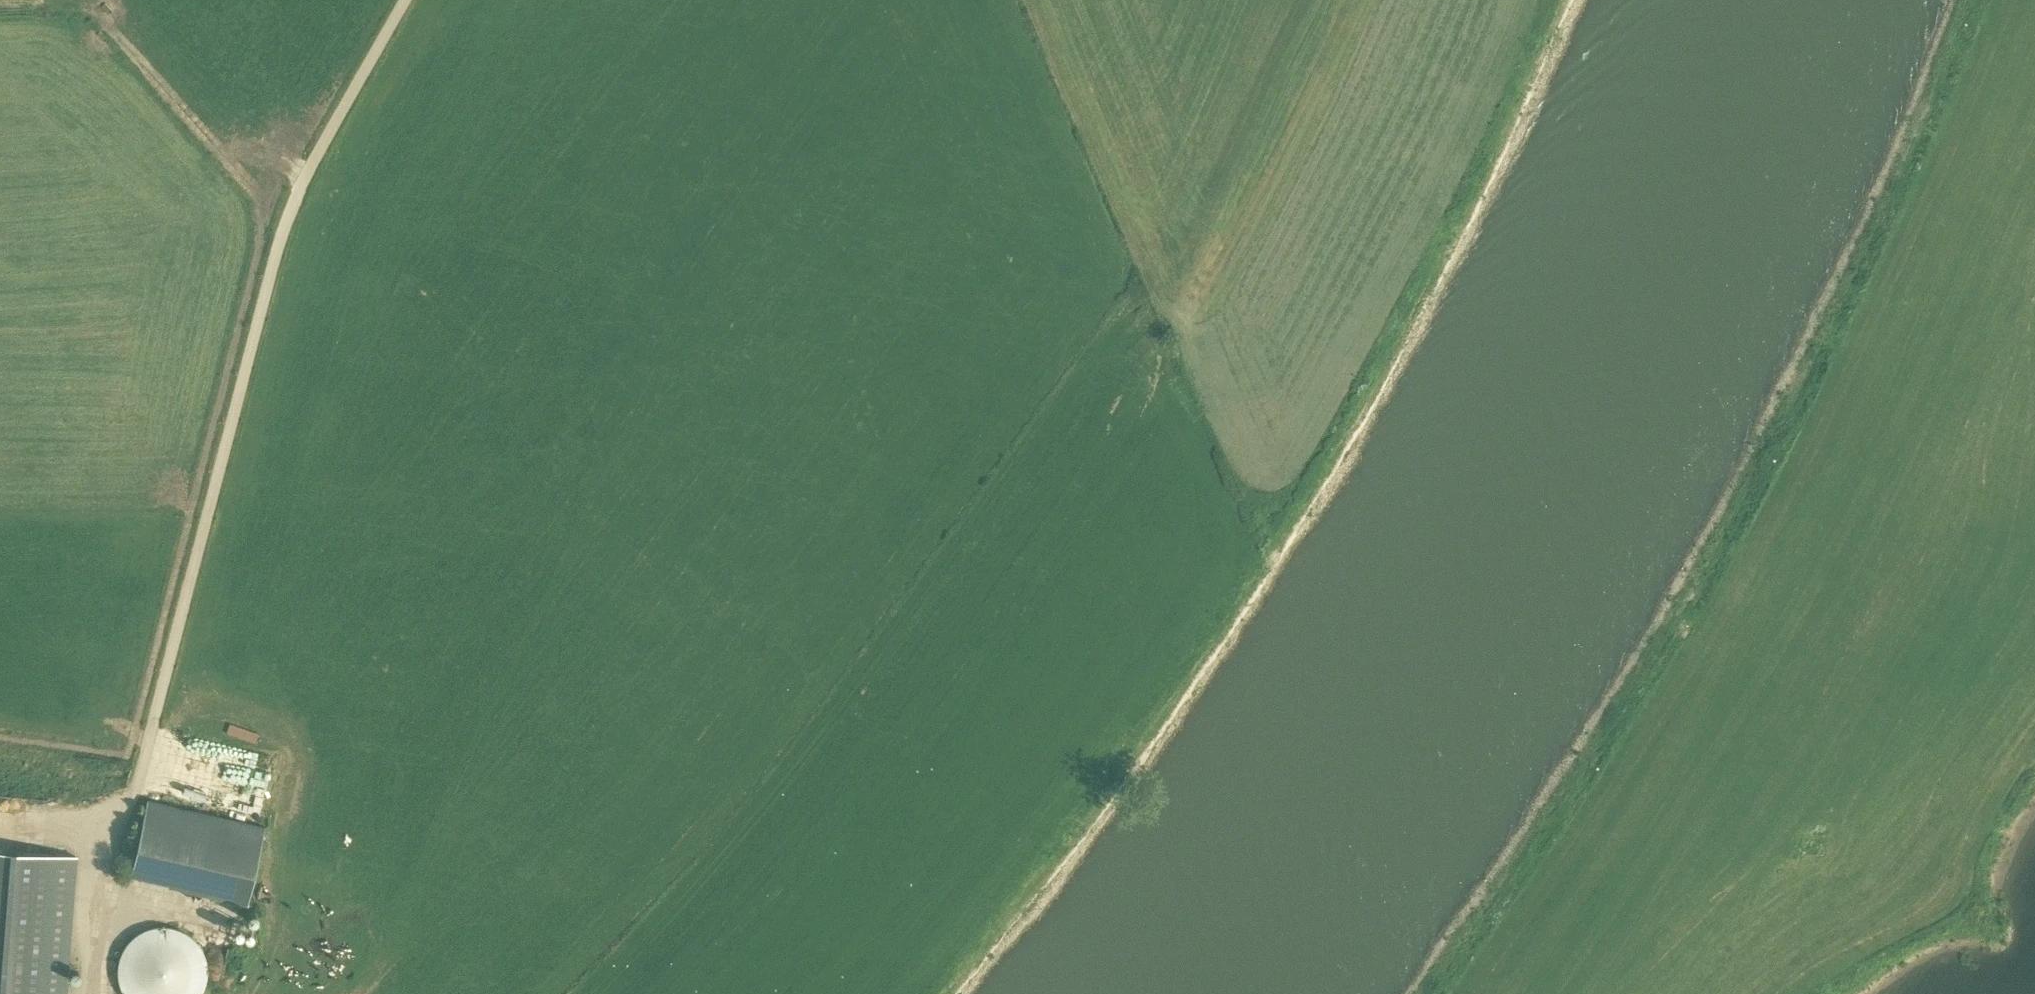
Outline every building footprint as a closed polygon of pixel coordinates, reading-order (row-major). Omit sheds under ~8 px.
[(238,766),(240,755),(209,748),(207,758),(238,766)] [(128,872),(248,904),(267,832),(147,800),(128,872)] [(0,851),(0,993),(64,993),(75,857),(0,851)] [(146,930),(138,934),(134,937),(127,944),(124,948),(121,952),(118,962),(117,972),(117,976),(118,981),(120,987),(122,993),(123,993),(199,993),(200,992),(202,988),(204,983),(205,977),(206,971),(206,966),(204,961),(202,955),(196,944),(192,940),(188,936),(183,933),(173,928),(163,927),(157,927),(153,928),(146,930)]
